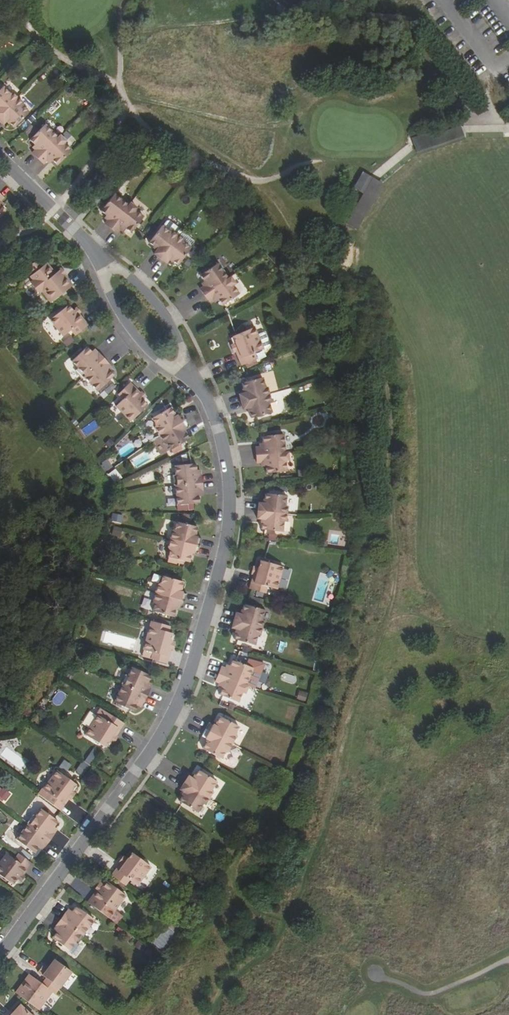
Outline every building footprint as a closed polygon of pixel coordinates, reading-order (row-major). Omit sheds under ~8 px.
[(2,124),(5,121),(9,124),(10,123),(14,127),(28,112),(21,105),(22,103),(17,98),(11,92),(10,94),(2,87),(0,89),(0,121),(2,124)] [(56,165),(70,151),(62,143),(64,141),(59,136),(57,138),(43,125),(29,140),(34,145),(36,147),(34,150),(31,153),(37,159),(42,164),(45,161),(48,159),(50,162),(52,161),(56,165)] [(412,147),(462,140),(460,129),(411,136),(412,147)] [(361,172),(353,189),(361,192),(346,224),(358,230),(381,181),(361,172)] [(113,194),(101,211),(107,216),(110,218),(107,221),(105,225),(111,229),(117,234),(120,231),(122,228),(125,231),(126,229),(131,233),(143,218),(135,211),(137,209),(130,204),(129,206),(113,194)] [(100,201),(91,195),(87,199),(96,206),(100,201)] [(178,236),(181,232),(182,231),(170,222),(167,222),(163,228),(170,233),(171,231),(178,236)] [(190,249),(189,248),(194,242),(181,232),(178,236),(171,231),(170,233),(163,228),(162,227),(149,243),(153,247),(152,248),(156,251),(154,255),(160,259),(166,263),(168,260),(173,263),(173,262),(178,266),(190,249)] [(217,264),(200,276),(204,282),(206,285),(204,287),(200,290),(205,296),(209,302),(213,300),(215,298),(218,301),(223,306),(239,294),(233,286),(235,284),(231,277),(228,279),(217,264)] [(29,276),(33,281),(31,283),(39,293),(41,291),(50,303),(72,286),(63,275),(56,281),(53,276),(44,265),(29,276)] [(56,281),(63,275),(65,274),(61,270),(53,276),(56,281)] [(49,321),(63,338),(70,332),(74,337),(88,326),(78,314),(75,316),(72,312),(67,306),(49,321)] [(254,327),(233,336),(235,344),(238,350),(235,351),(241,365),(257,359),(255,353),(263,349),(254,327)] [(72,363),(78,370),(76,372),(83,379),(84,378),(98,392),(114,377),(109,372),(110,371),(106,367),(108,365),(104,360),(98,354),(95,356),(92,353),(92,354),(87,349),(72,363)] [(242,383),(244,389),(242,389),(243,393),(239,395),(241,402),(243,409),(247,408),(248,412),(250,412),(251,418),(271,412),(269,402),(271,402),(269,394),(267,387),(265,387),(262,378),(242,383)] [(118,394),(123,400),(117,406),(132,421),(148,405),(142,399),(139,396),(142,393),(131,382),(118,394)] [(151,419),(154,423),(153,428),(158,435),(162,443),(166,445),(169,449),(187,439),(184,433),(183,434),(181,431),(189,427),(185,420),(181,413),(173,417),(172,415),(173,414),(170,408),(151,419)] [(257,462),(262,462),(264,462),(265,466),(267,466),(267,472),(287,471),(286,461),(289,460),(288,452),(285,452),(284,434),(263,436),(263,443),(264,447),(260,448),(256,448),(257,455),(257,462)] [(99,463),(104,472),(112,468),(107,459),(99,463)] [(173,476),(174,485),(175,485),(177,505),(199,503),(198,496),(200,496),(199,491),(203,491),(202,483),(201,476),(198,476),(198,471),(196,471),(196,464),(175,466),(176,476),(173,476)] [(114,469),(107,474),(114,483),(121,478),(114,469)] [(141,485),(153,481),(150,472),(139,476),(141,485)] [(261,529),(282,532),(283,522),(285,522),(286,514),(287,506),(284,506),(286,496),(265,493),(264,499),(263,499),(262,503),(258,503),(258,511),(257,519),(260,519),(260,524),(261,524),(261,529)] [(166,546),(168,550),(166,561),(175,563),(176,559),(188,562),(189,555),(188,554),(189,552),(197,554),(201,539),(193,537),(193,534),(195,534),(197,527),(176,522),(174,528),(170,530),(166,546)] [(248,589),(264,594),(266,588),(276,591),(282,568),(259,561),(257,568),(255,575),(252,574),(248,589)] [(285,590),(292,570),(284,567),(277,587),(285,590)] [(152,611),(172,617),(174,609),(173,609),(174,606),(182,608),(183,601),(185,594),(178,591),(178,588),(180,589),(182,582),(161,576),(159,583),(156,585),(154,593),(152,601),(154,604),(152,611)] [(234,640),(253,645),(256,636),(259,636),(261,628),(263,621),(261,621),(263,610),(243,605),(242,611),(240,611),(239,614),(235,614),(233,620),(231,628),(235,629),(234,634),(235,634),(234,640)] [(142,656),(167,663),(171,649),(169,648),(171,642),(173,634),(169,632),(170,627),(151,621),(150,627),(142,656)] [(219,695),(237,703),(241,693),(244,694),(247,686),(244,685),(251,668),(254,661),(238,657),(236,662),(232,660),(229,667),(228,670),(224,669),(221,668),(218,674),(214,682),(219,684),(222,685),(220,689),(221,689),(219,695)] [(122,684),(114,702),(134,711),(137,706),(138,706),(140,701),(143,703),(146,695),(150,689),(147,687),(149,682),(148,682),(151,676),(132,667),(128,676),(125,675),(121,683),(122,684)] [(305,701),(307,692),(298,690),(296,699),(305,701)] [(86,736),(106,748),(110,741),(113,735),(115,737),(123,723),(100,710),(86,736)] [(202,749),(221,759),(224,752),(227,751),(231,744),(235,736),(234,733),(237,727),(219,717),(215,724),(217,724),(215,727),(208,723),(205,730),(201,737),(208,741),(207,743),(205,743),(202,749)] [(86,754),(76,772),(82,775),(92,757),(86,754)] [(70,798),(68,796),(71,791),(77,784),(57,770),(39,795),(60,810),(70,798)] [(184,782),(209,798),(213,792),(211,790),(217,781),(199,770),(195,775),(194,775),(192,778),(188,776),(184,782)] [(180,789),(183,791),(181,795),(182,795),(178,801),(197,812),(203,803),(205,805),(209,798),(184,782),(180,789)] [(6,803),(11,792),(0,787),(0,800),(6,803)] [(27,823),(28,825),(50,840),(55,834),(52,832),(55,828),(54,827),(58,822),(41,809),(35,817),(33,815),(27,823)] [(50,840),(28,825),(17,840),(34,853),(38,848),(39,848),(42,844),(45,846),(50,840)] [(127,859),(123,864),(121,863),(111,875),(125,885),(129,880),(137,886),(151,867),(132,852),(127,859)] [(17,878),(20,874),(23,876),(32,863),(19,853),(15,859),(6,853),(0,862),(0,874),(13,884),(17,878)] [(121,863),(123,864),(127,859),(123,856),(119,861),(121,863)] [(102,888),(100,892),(97,890),(88,902),(101,912),(106,907),(113,913),(126,896),(107,881),(102,888)] [(71,910),(68,915),(65,913),(61,919),(82,935),(94,919),(76,906),(72,911),(71,910)] [(82,935),(61,919),(56,926),(58,927),(56,931),(57,932),(53,938),(70,950),(75,942),(77,944),(83,936),(82,935)] [(163,952),(176,935),(166,927),(152,944),(163,952)] [(47,979),(60,988),(72,973),(55,961),(48,970),(43,967),(39,973),(47,979)] [(38,981),(42,975),(32,969),(29,974),(38,981)] [(53,992),(56,995),(60,988),(47,979),(42,985),(41,987),(38,985),(40,983),(30,975),(17,993),(40,1010),(53,992)] [(13,1014),(30,1014),(21,1007),(13,1014)]
